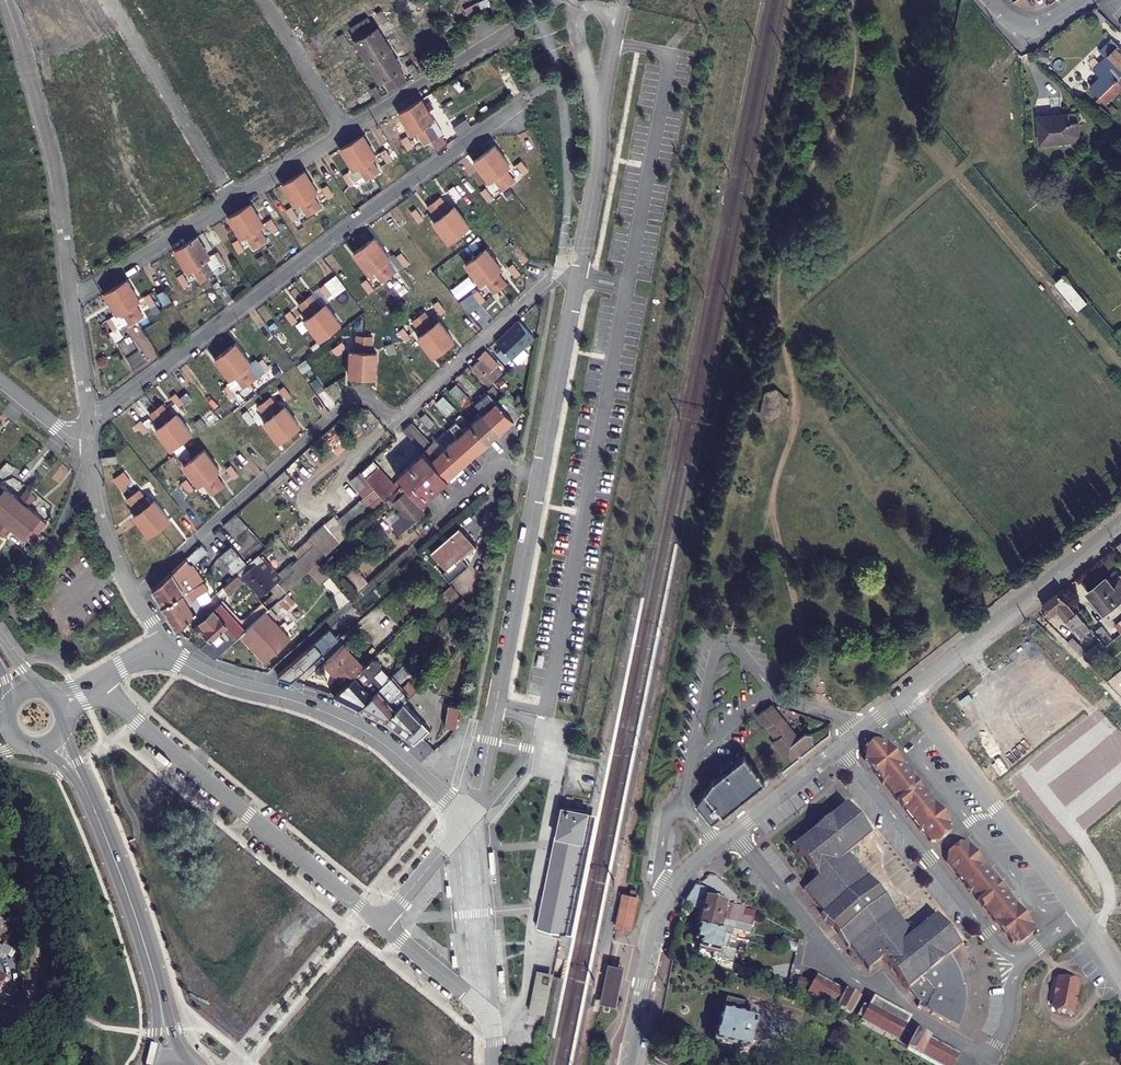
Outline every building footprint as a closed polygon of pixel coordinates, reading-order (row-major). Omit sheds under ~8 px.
[(1097,8),(1091,14),(1091,15),(1101,25),(1108,19),(1097,8)] [(82,21),(88,32),(102,22),(96,12),(82,21)] [(373,29),(365,17),(358,22),(378,55),(389,48),(375,27),(373,29)] [(353,41),(366,62),(378,55),(358,22),(349,27),(357,39),(353,41)] [(348,43),(342,34),(337,37),(343,46),(348,43)] [(1120,79),(1120,46),(1113,38),(1101,51),(1108,59),(1111,56),(1117,63),(1106,74),(1108,76),(1098,85),(1099,86),(1096,90),(1103,97),(1110,90),(1120,79)] [(402,69),(389,48),(378,55),(398,86),(406,81),(399,70),(402,69)] [(383,80),(390,91),(398,86),(378,55),(366,62),(379,82),(383,80)] [(413,77),(418,74),(412,63),(407,67),(413,77)] [(1110,90),(1114,94),(1117,91),(1120,94),(1120,79),(1110,90)] [(377,99),(382,96),(375,86),(370,89),(377,99)] [(421,99),(410,106),(431,140),(436,149),(437,150),(446,144),(440,135),(442,134),(428,111),(433,108),(429,102),(425,105),(421,99)] [(423,145),(431,140),(410,106),(398,114),(410,134),(414,131),(423,145)] [(1078,137),(1081,134),(1082,129),(1081,120),(1072,120),(1072,111),(1051,113),(1050,112),(1040,113),(1041,142),(1073,139),(1078,137)] [(450,123),(444,113),(438,117),(445,127),(450,123)] [(363,135),(351,142),(369,171),(372,176),(380,171),(372,158),(375,155),(363,135)] [(413,147),(406,136),(401,139),(407,150),(413,147)] [(369,171),(351,142),(339,149),(352,170),(356,167),(364,181),(372,176),(369,171)] [(494,146),(484,154),(507,185),(515,179),(506,166),(508,164),(494,146)] [(392,160),(385,149),(380,152),(387,163),(392,160)] [(499,191),(507,185),(484,154),(473,162),(486,181),(490,178),(499,191)] [(474,170),(464,157),(457,162),(467,175),(474,170)] [(530,169),(523,159),(518,162),(525,172),(530,169)] [(317,191),(304,171),(293,178),(313,211),(322,207),(314,193),(317,191)] [(354,182),(348,172),(343,175),(349,186),(354,182)] [(305,217),(313,211),(293,178),(281,185),(294,205),(297,203),(305,217)] [(333,195),(326,185),(321,188),(328,198),(333,195)] [(492,196),(485,186),(481,189),(488,199),(492,196)] [(439,194),(433,199),(457,232),(468,223),(454,205),(450,208),(439,194)] [(446,240),(457,232),(433,199),(425,205),(435,218),(431,221),(446,240)] [(263,224),(250,204),(238,211),(259,245),(268,240),(260,226),(263,224)] [(295,218),(289,208),(284,211),(290,221),(295,218)] [(421,217),(414,208),(409,211),(417,221),(421,217)] [(252,249),(259,245),(238,211),(228,218),(240,238),(243,236),(252,249)] [(279,228),(272,218),(268,221),(274,231),(279,228)] [(375,235),(364,244),(387,274),(395,269),(386,257),(389,254),(375,235)] [(196,263),(206,277),(214,272),(206,259),(209,257),(196,237),(185,244),(196,263)] [(521,255),(527,250),(518,238),(511,243),(521,255)] [(242,251),(235,240),(230,244),(237,254),(242,251)] [(197,282),(206,277),(196,263),(185,244),(173,251),(186,271),(189,269),(197,282)] [(379,281),(387,274),(364,244),(353,252),(367,271),(370,268),(379,281)] [(410,257),(403,248),(397,252),(404,261),(410,257)] [(218,250),(213,253),(220,264),(225,260),(218,250)] [(493,253),(482,261),(506,292),(513,286),(503,274),(507,271),(493,253)] [(498,298),(506,292),(482,261),(471,269),(485,288),(489,285),(498,298)] [(181,273),(176,276),(182,286),(187,283),(181,273)] [(1065,276),(1056,283),(1079,311),(1088,303),(1065,276)] [(370,288),(363,278),(358,282),(365,291),(370,288)] [(139,300),(126,279),(114,286),(135,321),(144,315),(136,302),(139,300)] [(330,292),(323,282),(318,285),(325,296),(330,292)] [(126,326),(135,321),(114,286),(102,293),(115,314),(118,312),(126,326)] [(148,293),(143,296),(149,306),(154,303),(148,293)] [(308,293),(301,299),(325,332),(336,323),(322,304),(319,307),(308,293)] [(489,305),(482,295),(477,299),(485,309),(489,305)] [(314,340),(325,332),(301,299),(292,305),(302,319),(300,321),(314,340)] [(447,309),(439,300),(434,303),(442,313),(447,309)] [(426,310),(419,316),(443,349),(455,340),(440,321),(436,324),(426,310)] [(291,322),(283,312),(279,315),(286,325),(291,322)] [(433,356),(443,349),(419,316),(411,322),(421,335),(418,337),(433,356)] [(110,317),(105,320),(111,329),(116,327),(110,317)] [(517,355),(540,335),(525,318),(502,338),(517,355)] [(408,339),(401,329),(396,333),(404,342),(408,339)] [(348,374),(362,374),(364,335),(354,334),(353,351),(349,351),(348,374)] [(373,335),(364,335),(362,374),(376,375),(377,352),(373,352),(373,335)] [(234,340),(224,348),(248,380),(255,374),(246,362),(249,360),(234,340)] [(392,342),(386,344),(391,355),(396,353),(392,342)] [(501,361),(489,347),(485,351),(487,353),(475,364),(490,381),(503,370),(497,364),(501,361)] [(241,385),(248,380),(224,348),(213,356),(228,375),(231,373),(241,385)] [(269,364),(262,355),(257,359),(264,368),(269,364)] [(472,371),(470,369),(468,367),(458,375),(462,380),(472,371)] [(488,389),(497,398),(503,392),(493,381),(487,387),(488,389)] [(468,394),(458,382),(451,389),(461,400),(468,394)] [(231,392),(224,383),(220,386),(227,395),(231,392)] [(293,394),(286,384),(281,388),(288,397),(293,394)] [(513,417),(508,411),(497,398),(488,389),(481,396),(487,402),(481,407),(500,429),(513,417)] [(516,403),(505,390),(503,392),(497,398),(508,411),(516,403)] [(781,419),(779,413),(781,405),(785,400),(776,391),(764,394),(759,415),(768,423),(781,419)] [(185,402),(178,392),(173,396),(180,405),(185,402)] [(271,394),(264,400),(289,433),(300,425),(285,406),(282,408),(271,394)] [(448,412),(455,405),(445,394),(438,400),(448,412)] [(278,441),(289,433),(264,400),(256,406),(267,420),(264,422),(278,441)] [(162,403),(155,409),(180,441),(191,432),(176,414),(173,416),(162,403)] [(468,419),(487,440),(500,429),(481,407),(468,419)] [(170,448),(180,441),(155,409),(148,414),(158,428),(155,430),(170,448)] [(255,422),(247,412),(242,415),(250,425),(255,422)] [(419,418),(431,430),(436,425),(425,413),(419,418)] [(475,451),(487,440),(468,419),(456,430),(475,451)] [(146,431),(139,421),(134,425),(141,435),(146,431)] [(411,421),(404,428),(406,430),(424,449),(448,476),(449,475),(462,464),(442,442),(436,448),(411,421)] [(442,442),(462,464),(475,451),(456,430),(442,442)] [(407,481),(424,499),(444,480),(448,476),(424,449),(399,472),(401,475),(407,481)] [(206,450),(194,459),(219,489),(225,484),(216,472),(220,469),(206,450)] [(383,492),(396,480),(391,475),(386,469),(380,463),(375,458),(363,469),(368,475),(373,481),(378,487),(383,492)] [(212,495),(219,489),(194,459),(184,466),(198,485),(202,482),(212,495)] [(256,472),(246,460),(239,466),(248,478),(256,472)] [(239,473),(231,464),(227,467),(235,477),(239,473)] [(464,467),(462,464),(449,475),(452,478),(464,467)] [(106,491),(119,480),(124,476),(115,466),(104,475),(106,491)] [(393,495),(405,483),(400,477),(396,480),(383,492),(387,497),(388,498),(393,495)] [(125,478),(120,482),(128,491),(133,487),(125,478)] [(195,489),(187,480),(182,483),(190,493),(195,489)] [(123,495),(128,491),(120,482),(115,485),(123,495)] [(408,512),(404,516),(412,524),(429,509),(423,502),(405,483),(393,495),(408,512)] [(16,512),(31,492),(28,489),(20,498),(4,486),(2,487),(0,485),(0,499),(16,512)] [(378,506),(384,500),(373,487),(366,493),(378,506)] [(139,491),(132,496),(158,528),(169,519),(153,501),(150,504),(139,491)] [(37,496),(31,492),(16,512),(41,532),(47,524),(42,519),(43,517),(29,506),(37,496)] [(148,535),(158,528),(132,496),(126,501),(137,514),(134,517),(148,535)] [(16,512),(0,499),(0,517),(3,520),(0,524),(0,531),(16,512)] [(41,532),(16,512),(0,531),(0,534),(4,537),(12,527),(26,539),(27,538),(33,542),(41,532)] [(234,538),(248,526),(242,520),(236,513),(223,525),(228,531),(234,538)] [(405,530),(412,524),(404,516),(397,522),(405,530)] [(476,546),(459,526),(430,551),(448,571),(476,546)] [(240,540),(252,553),(260,544),(249,532),(240,540)] [(321,548),(308,559),(313,564),(321,557),(332,547),(328,543),(322,549),(321,548)] [(201,545),(152,589),(161,605),(193,587),(204,581),(192,564),(207,551),(201,545)] [(245,562),(231,546),(224,552),(218,557),(232,574),(239,568),(245,562)] [(334,571),(322,557),(313,566),(325,579),(334,571)] [(313,564),(308,559),(304,563),(309,568),(313,564)] [(360,587),(372,576),(359,562),(347,573),(360,587)] [(267,576),(255,563),(243,574),(263,596),(275,585),(275,584),(277,582),(270,574),(267,576)] [(283,587),(265,603),(269,607),(271,606),(278,599),(286,592),(284,590),(309,568),(304,563),(281,585),(283,587)] [(229,593),(244,580),(237,574),(223,587),(229,593)] [(1117,580),(1109,587),(1104,582),(1086,596),(1101,615),(1120,599),(1120,585),(1117,580)] [(204,581),(193,587),(161,605),(175,630),(176,630),(201,607),(196,596),(208,589),(204,581)] [(451,585),(438,596),(444,603),(457,591),(451,585)] [(286,592),(278,599),(286,608),(294,601),(286,592)] [(1062,592),(1043,608),(1053,619),(1061,613),(1083,639),(1092,632),(1062,592)] [(434,626),(440,632),(457,616),(469,604),(464,599),(451,610),(434,626)] [(226,623),(238,636),(245,630),(262,614),(257,608),(237,627),(217,605),(200,621),(194,627),(194,628),(193,630),(194,631),(195,632),(196,633),(198,633),(199,632),(202,630),(210,638),(226,623)] [(262,614),(245,630),(260,646),(255,650),(266,661),(291,638),(266,611),(262,614)] [(230,643),(238,636),(226,623),(210,638),(206,642),(200,647),(215,658),(230,643)] [(1096,632),(1106,644),(1112,640),(1102,627),(1096,632)] [(292,680),(338,639),(339,638),(330,628),(278,675),(292,680)] [(199,632),(198,633),(206,642),(210,638),(202,630),(199,632)] [(395,636),(377,654),(380,657),(399,640),(395,636)] [(1074,640),(1068,645),(1070,647),(1077,654),(1083,648),(1074,640)] [(1100,643),(1081,658),(1087,664),(1105,649),(1100,643)] [(340,674),(336,677),(344,685),(364,666),(344,645),(327,661),(340,674)] [(373,658),(364,666),(344,685),(334,694),(346,699),(359,706),(391,677),(373,658)] [(340,674),(327,661),(324,665),(336,677),(340,674)] [(403,690),(391,677),(359,706),(385,719),(405,701),(425,682),(420,677),(415,681),(411,682),(403,690)] [(405,701),(385,719),(404,733),(414,743),(430,729),(405,701)] [(267,725),(280,726),(283,706),(270,705),(267,725)] [(455,727),(458,715),(460,705),(453,705),(450,726),(455,727)] [(772,743),(783,758),(788,755),(792,759),(812,744),(810,735),(805,734),(799,739),(771,706),(758,716),(776,739),(772,743)] [(280,778),(300,757),(281,739),(261,760),(280,778)] [(887,745),(874,743),(867,750),(867,761),(899,801),(898,802),(904,809),(905,808),(932,842),(939,844),(952,834),(952,826),(887,745)] [(763,780),(744,756),(720,775),(693,806),(708,824),(737,801),(763,780)] [(883,959),(887,964),(908,990),(920,1004),(918,1007),(959,1028),(961,1022),(964,1014),(965,1008),(966,1006),(966,997),(965,989),(965,986),(963,987),(962,982),(960,974),(956,967),(952,960),(949,957),(961,947),(937,916),(923,927),(920,925),(909,924),(907,926),(895,912),(897,911),(869,877),(868,878),(856,864),(858,862),(860,850),(858,847),(872,836),(847,805),(793,848),(818,879),(805,890),(824,913),(822,915),(842,939),(850,949),(852,947),(870,969),(881,961),(883,959)] [(537,927),(536,931),(559,935),(560,936),(561,932),(566,910),(586,815),(560,810),(541,903),(541,906),(537,927)] [(337,857),(355,838),(350,834),(332,853),(337,857)] [(984,907),(1014,944),(1022,945),(1035,934),(1036,926),(970,844),(961,844),(948,854),(947,862),(979,900),(978,901),(983,908),(984,907)] [(708,890),(696,887),(684,907),(684,908),(701,912),(749,924),(751,917),(739,913),(741,906),(718,900),(719,895),(707,892),(708,890)] [(638,896),(623,893),(619,913),(616,925),(631,928),(638,896)] [(752,935),(754,926),(749,924),(701,912),(697,928),(699,929),(720,935),(722,927),(752,935)] [(61,928),(44,927),(44,935),(61,935),(61,928)] [(720,935),(699,929),(696,941),(701,943),(699,949),(715,954),(714,956),(732,961),(735,950),(728,948),(730,940),(736,942),(737,939),(720,935)] [(0,951),(0,963),(3,965),(8,956),(0,951)] [(61,956),(44,956),(44,964),(61,964),(61,956)] [(615,964),(607,963),(600,1002),(616,1005),(623,966),(615,964)] [(542,1012),(548,983),(539,981),(541,970),(533,969),(525,1008),(542,1012)] [(797,990),(807,993),(810,983),(800,980),(797,990)] [(819,980),(810,994),(851,1017),(859,1002),(819,980)] [(1060,1016),(1077,1018),(1080,989),(1074,982),(1058,980),(1054,1008),(1060,1016)] [(716,1043),(749,1052),(752,1043),(758,1045),(763,1024),(755,1023),(755,1021),(743,1018),(747,1005),(727,999),(716,1043)] [(857,1021),(896,1043),(910,1020),(875,1001),(870,1011),(865,1008),(857,1021)] [(908,1049),(940,1064),(959,1064),(964,1054),(919,1031),(908,1049)]
